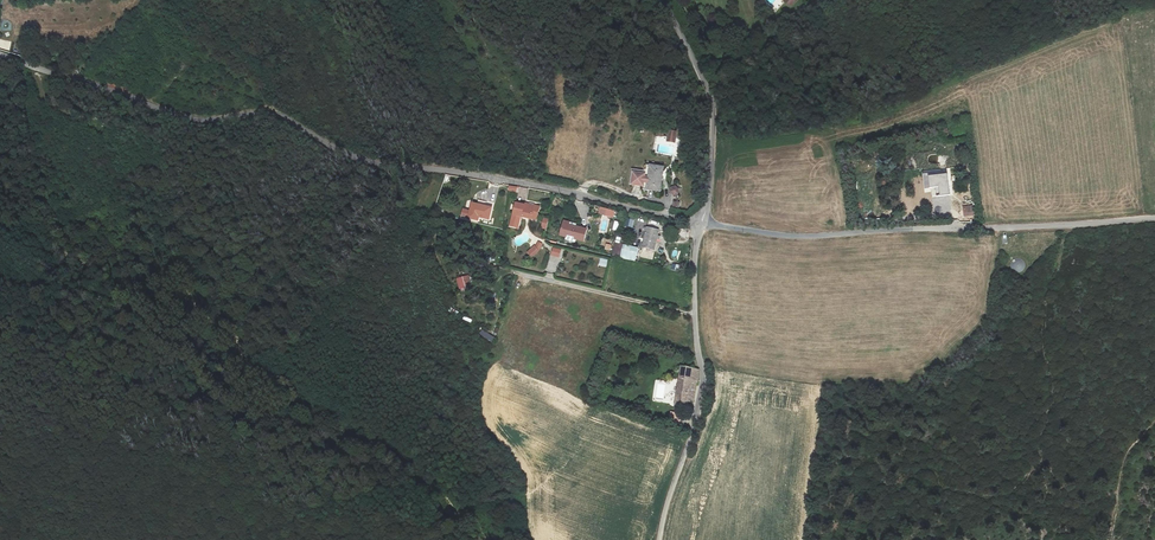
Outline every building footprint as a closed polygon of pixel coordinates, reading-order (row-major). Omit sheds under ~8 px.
[(3,41),(2,49),(10,50),(11,41),(3,41)] [(650,165),(647,190),(660,192),(664,167),(650,165)] [(647,175),(635,173),(633,185),(645,187),(647,175)] [(950,195),(947,175),(934,177),(935,184),(939,184),(940,197),(950,195)] [(676,186),(672,188),(671,192),(674,195),(678,193),(679,189),(676,186)] [(472,202),(470,211),(463,209),(461,215),(468,216),(468,217),(477,219),(478,216),(488,218),(491,208),(485,207),(485,205),(472,202)] [(540,207),(516,202),(510,226),(519,228),(522,217),(536,221),(540,207)] [(964,217),(974,216),(973,206),(963,207),(964,217)] [(626,218),(624,226),(633,228),(634,220),(626,218)] [(564,221),(560,236),(566,237),(567,235),(575,237),(575,239),(584,242),(587,230),(569,225),(570,223),(564,221)] [(657,240),(658,236),(659,231),(647,228),(646,231),(642,247),(650,249),(650,251),(654,252),(657,240)] [(624,244),(615,242),(612,256),(621,258),(622,252),(624,244)] [(535,247),(529,252),(532,257),(539,251),(536,247),(535,247)] [(621,258),(638,262),(641,250),(633,248),(631,254),(622,252),(621,258)] [(561,251),(554,249),(553,255),(559,257),(561,251)] [(606,268),(608,260),(600,258),(598,266),(606,268)] [(1012,265),(1018,273),(1026,267),(1020,259),(1012,265)] [(457,279),(460,289),(472,286),(471,285),(475,284),(473,276),(469,277),(469,276),(457,279)] [(675,406),(687,408),(688,401),(689,395),(694,393),(696,381),(689,380),(691,369),(681,367),(675,406)] [(696,381),(698,382),(699,370),(691,369),(689,380),(696,381)] [(672,412),(669,421),(679,424),(682,415),(672,412)]
